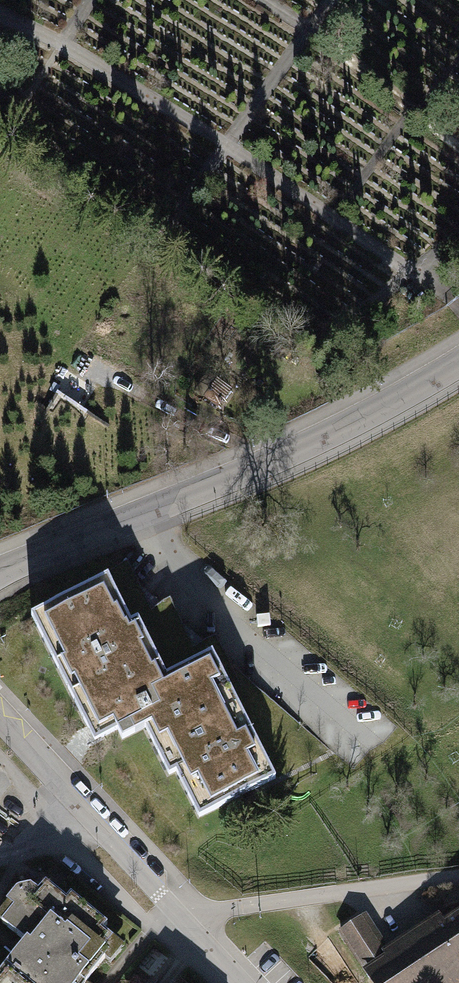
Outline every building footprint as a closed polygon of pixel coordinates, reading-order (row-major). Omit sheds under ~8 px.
[(229,390),(216,379),(202,396),(216,407),(229,390)] [(106,576),(30,615),(87,723),(91,730),(93,736),(116,727),(122,738),(148,724),(167,769),(176,765),(199,815),(233,799),(243,794),(273,780),(212,653),(166,677),(138,619),(128,624),(106,576)] [(6,965),(28,982),(79,982),(83,979),(92,969),(104,957),(112,947),(107,943),(112,937),(104,930),(109,924),(74,894),(68,901),(54,890),(47,883),(45,885),(42,888),(41,890),(33,884),(18,887),(7,901),(15,906),(3,921),(20,936),(26,941),(19,949),(14,955),(6,965)] [(342,929),(368,970),(389,957),(364,916),(342,929)] [(389,957),(368,970),(370,973),(376,982),(458,982),(458,969),(457,965),(458,964),(458,916),(454,919),(433,932),(428,923),(423,925),(408,935),(413,942),(396,953),(389,957)] [(6,965),(0,972),(0,982),(28,982),(6,965)]
